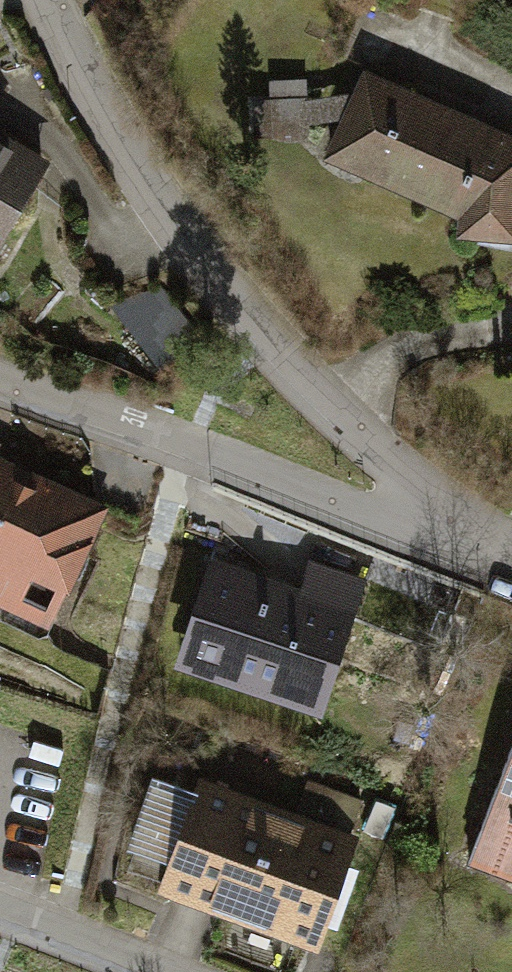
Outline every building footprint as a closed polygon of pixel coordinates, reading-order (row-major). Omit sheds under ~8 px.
[(371,84),(336,173),(453,229),(453,250),(509,252),(511,230),(511,143),(371,84)] [(0,136),(0,248),(47,161),(0,136)] [(0,461),(0,627),(48,648),(110,510),(0,461)] [(295,599),(207,565),(166,669),(314,726),(370,585),(309,561),(295,599)] [(455,866),(511,888),(511,717),(455,866)] [(350,841),(208,786),(167,893),(309,948),(350,841)]
